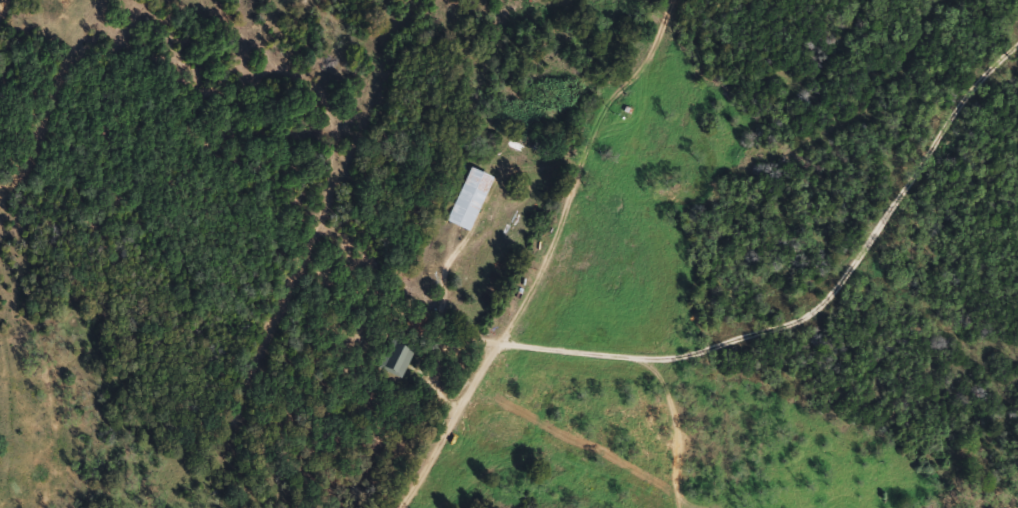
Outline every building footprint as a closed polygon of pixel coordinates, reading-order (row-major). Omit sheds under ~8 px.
[(447,223),(471,233),(494,179),(471,169),(447,223)] [(419,350),(397,339),(382,369),(404,380),(419,350)]
